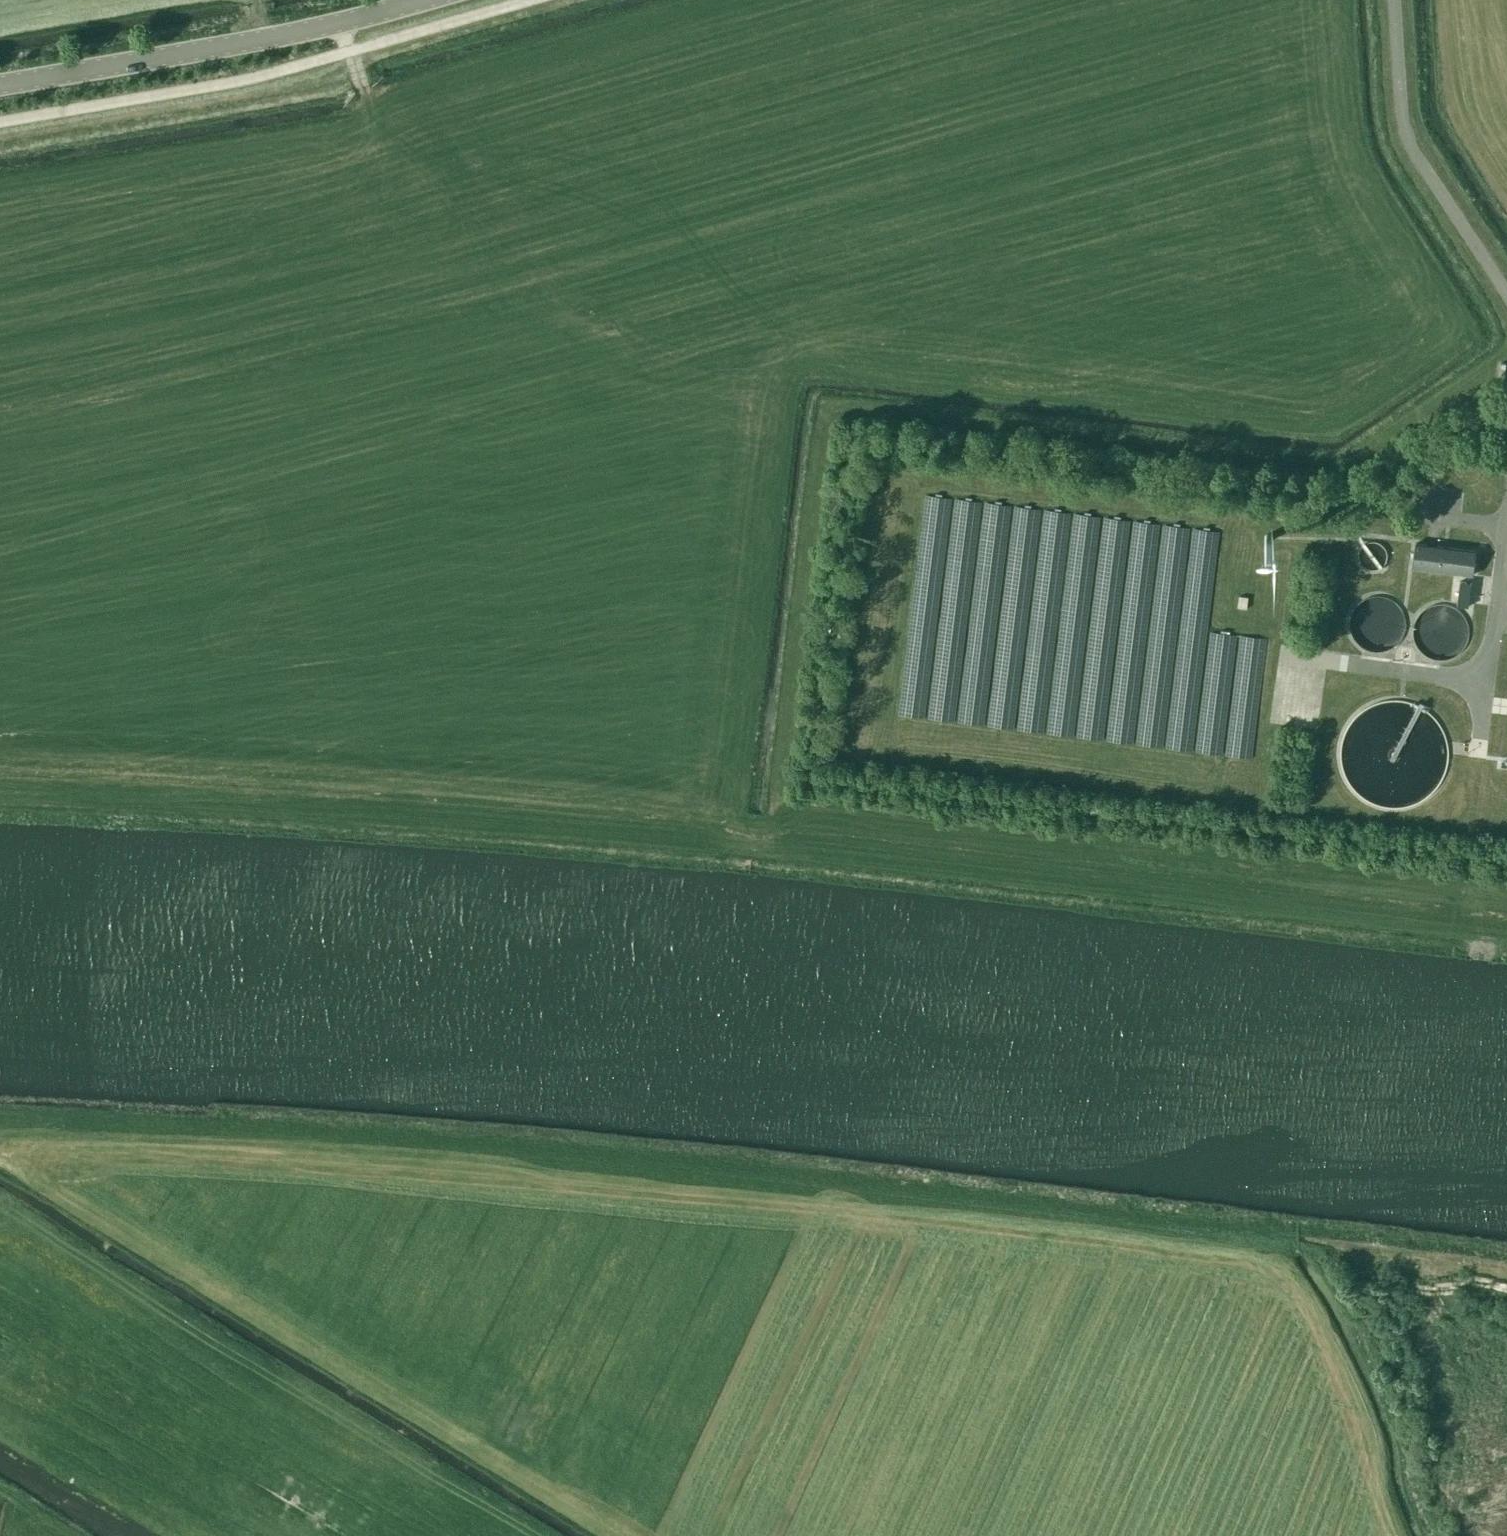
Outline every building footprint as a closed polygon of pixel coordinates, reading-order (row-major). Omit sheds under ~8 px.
[(1475,550),(1415,542),(1412,566),(1472,574),(1475,550)]
